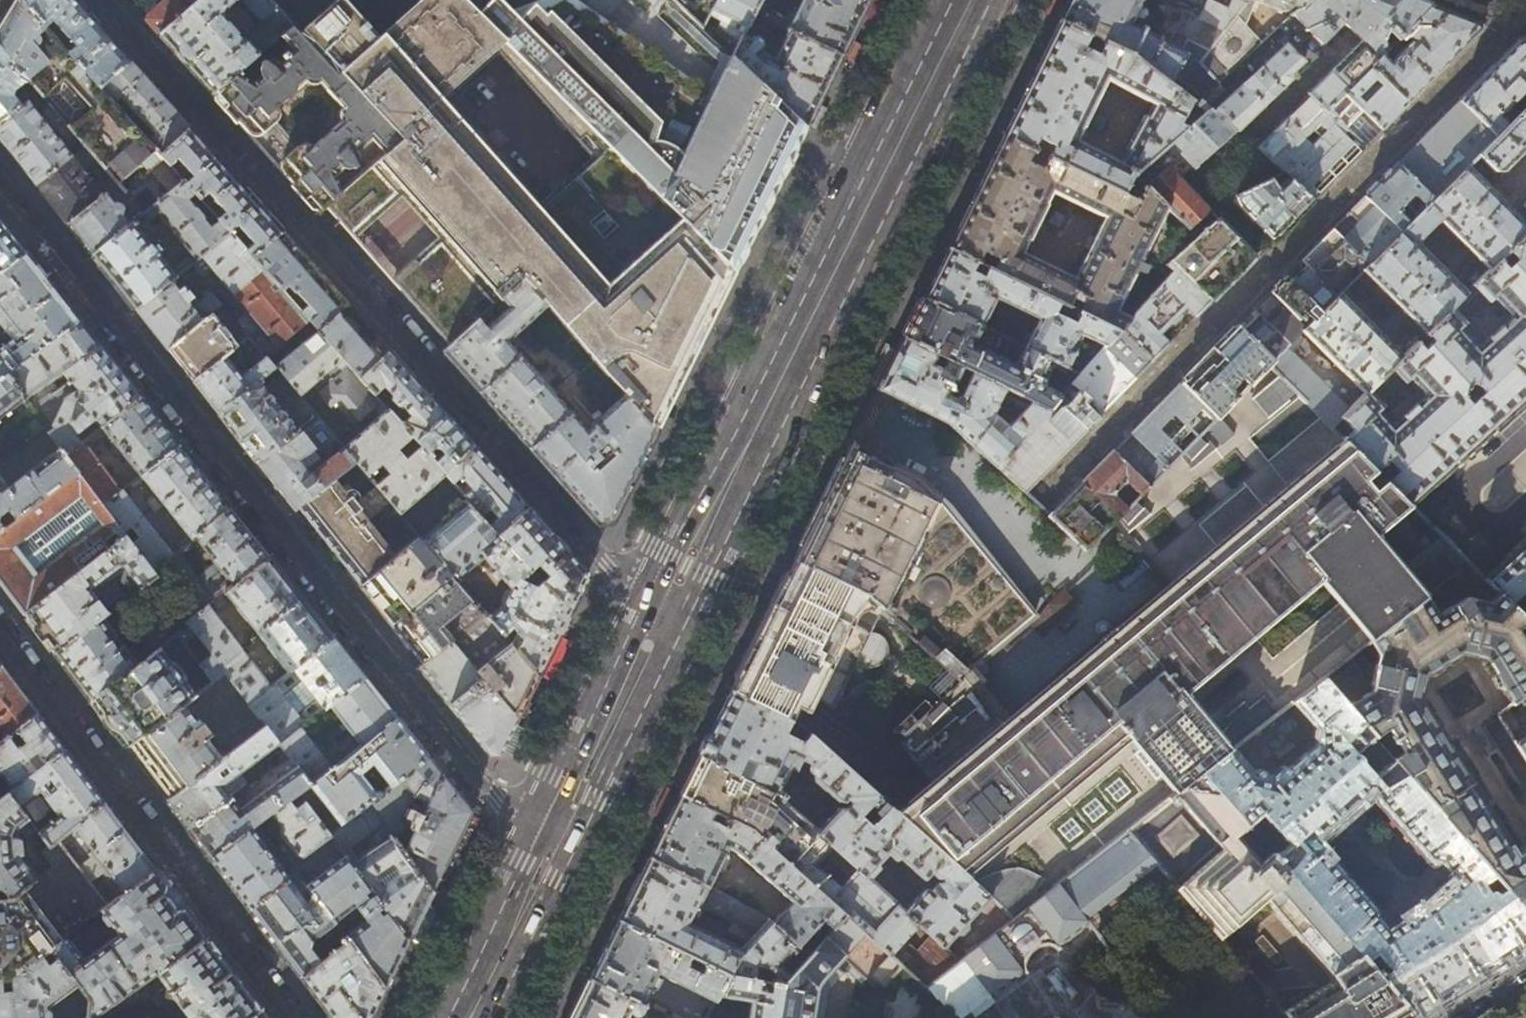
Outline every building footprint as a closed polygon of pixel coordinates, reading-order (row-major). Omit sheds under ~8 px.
[(0,27),(0,48),(27,80),(38,93),(47,104),(74,136),(84,148),(116,186),(124,195),(129,201),(141,215),(150,207),(182,181),(169,167),(159,156),(99,89),(70,56),(60,44),(20,0),(16,0),(3,22),(0,27)] [(60,44),(67,37),(78,49),(70,56),(99,89),(129,61),(106,35),(74,0),(20,0),(60,44)] [(159,35),(190,7),(184,0),(167,0),(145,19),(159,35)] [(190,7),(159,35),(186,65),(213,95),(237,73),(260,53),(250,43),(248,43),(245,39),(243,41),(241,39),(217,12),(217,9),(221,10),(232,0),(198,0),(190,7)] [(268,0),(241,0),(240,2),(259,23),(241,39),(243,41),(245,39),(248,43),(250,43),(260,53),(280,35),(291,24),(268,0)] [(424,316),(450,345),(478,321),(499,301),(521,282),(658,429),(667,409),(681,382),(698,347),(716,311),(735,272),(465,0),(268,0),(291,24),(399,140),(384,153),(342,190),(325,205),(334,215),(338,220),(340,220),(342,221),(344,221),(346,222),(348,221),(349,220),(394,180),(442,234),(396,274),(394,277),(394,278),(393,280),(393,282),(424,316)] [(735,272),(756,229),(764,212),(783,174),(806,127),(733,56),(700,26),(673,0),(465,0),(735,272)] [(700,26),(714,9),(717,0),(673,0),(700,26)] [(714,9),(747,27),(760,0),(717,0),(714,9)] [(795,15),(789,12),(784,22),(772,16),(769,22),(787,31),(841,56),(849,40),(858,21),(868,0),(802,0),(795,15)] [(1058,21),(1088,35),(1089,35),(1094,24),(1103,28),(1098,40),(1103,42),(1128,54),(1191,100),(1195,103),(1200,98),(1203,96),(1217,83),(1218,82),(1199,62),(1209,49),(1177,35),(1188,12),(1162,0),(1069,0),(1058,21)] [(1188,12),(1225,30),(1247,2),(1248,0),(1230,0),(1227,7),(1212,0),(1162,0),(1188,12)] [(1247,2),(1225,30),(1209,49),(1199,62),(1218,82),(1262,42),(1246,26),(1251,11),(1255,13),(1259,3),(1285,13),(1292,6),(1299,8),(1308,0),(1248,0),(1247,2)] [(1299,8),(1279,26),(1298,45),(1310,34),(1320,44),(1342,23),(1360,41),(1306,94),(1309,97),(1256,148),(1264,156),(1274,165),(1282,173),(1321,135),(1314,127),(1322,121),(1329,128),(1334,123),(1324,111),(1342,94),(1369,67),(1430,6),(1414,0),(1308,0),(1299,8)] [(1453,15),(1430,6),(1369,67),(1406,103),(1479,29),(1479,24),(1453,15)] [(1096,55),(1082,48),(1088,35),(1058,21),(1002,135),(1123,193),(1132,174),(1133,173),(1134,174),(1187,127),(1178,123),(1191,100),(1128,54),(1103,42),(1096,55)] [(255,85),(237,73),(213,95),(240,126),(292,184),(317,212),(325,205),(342,190),(333,173),(340,167),(343,169),(345,170),(348,170),(352,169),(353,169),(355,170),(358,167),(357,165),(358,162),(359,160),(359,157),(357,153),(356,152),(371,138),(384,153),(399,140),(291,24),(280,35),(293,50),(289,54),(286,51),(281,56),(284,59),(278,64),(276,62),(274,61),(272,61),(269,60),(266,61),(264,60),(260,63),(262,64),(261,66),(260,68),(260,71),(261,75),(262,78),(255,85)] [(822,94),(841,56),(787,31),(774,60),(766,57),(758,49),(761,47),(761,42),(756,38),(752,39),(749,41),(743,36),(733,56),(806,127),(822,94)] [(1459,100),(1496,135),(1525,105),(1525,42),(1519,39),(1504,55),(1475,84),(1459,100)] [(1214,111),(1200,98),(1195,103),(1205,111),(1187,127),(1134,174),(1145,186),(1166,207),(1186,228),(1207,209),(1176,177),(1187,169),(1189,172),(1291,80),(1291,73),(1303,62),(1286,43),(1214,111)] [(27,80),(0,48),(0,124),(26,103),(28,102),(22,95),(14,100),(11,96),(13,91),(27,80)] [(155,90),(129,61),(99,89),(159,156),(189,128),(155,90)] [(1406,103),(1369,67),(1342,94),(1379,130),(1394,116),(1406,103)] [(1223,90),(1217,83),(1203,96),(1209,103),(1223,90)] [(1379,130),(1342,94),(1324,111),(1334,123),(1363,147),(1370,140),(1379,130)] [(1466,166),(1496,135),(1459,100),(1447,113),(1411,148),(1397,163),(1434,199),(1466,166)] [(26,103),(0,124),(0,141),(15,160),(35,186),(71,158),(58,142),(64,136),(69,141),(74,136),(47,104),(41,109),(48,119),(43,123),(26,103)] [(1496,135),(1466,166),(1470,169),(1481,159),(1493,172),(1503,172),(1525,149),(1525,105),(1496,135)] [(1363,147),(1334,123),(1329,128),(1321,135),(1282,173),(1310,200),(1335,176),(1363,147)] [(250,197),(189,128),(159,156),(169,167),(176,160),(192,179),(186,185),(194,194),(200,201),(207,194),(224,213),(216,219),(219,222),(228,232),(235,226),(251,244),(244,250),(252,258),(281,232),(250,197)] [(976,263),(982,251),(997,259),(991,270),(1051,299),(1118,332),(1120,330),(1131,318),(1116,310),(1136,269),(1141,272),(1145,266),(1139,263),(1166,207),(1145,186),(1138,201),(1123,193),(1002,135),(976,189),(947,248),(976,263)] [(53,208),(66,224),(116,186),(84,148),(71,158),(35,186),(53,208)] [(1270,169),(1274,165),(1264,156),(1261,159),(1270,169)] [(1388,172),(1380,181),(1415,217),(1434,199),(1397,163),(1388,172)] [(1470,169),(1466,166),(1434,199),(1415,217),(1429,230),(1437,222),(1441,221),(1489,270),(1498,262),(1507,252),(1525,233),(1525,227),(1470,169)] [(1278,233),(1310,200),(1282,173),(1234,196),(1237,205),(1271,240),(1278,233)] [(186,185),(182,181),(150,207),(155,214),(191,258),(195,261),(230,234),(228,232),(219,222),(209,229),(202,220),(202,218),(195,209),(193,209),(186,201),(194,194),(186,185)] [(1372,189),(1364,197),(1399,233),(1415,217),(1380,181),(1372,189)] [(116,202),(124,195),(116,186),(66,224),(79,240),(91,255),(141,215),(129,201),(121,207),(116,206),(116,202)] [(1357,204),(1347,213),(1383,250),(1399,233),(1364,197),(1357,204)] [(155,214),(150,207),(141,215),(91,255),(109,278),(134,310),(169,282),(193,263),(195,261),(191,258),(188,261),(187,260),(175,269),(176,271),(172,274),(151,249),(155,245),(146,233),(152,228),(146,222),(155,214)] [(1254,258),(1207,209),(1186,228),(1196,238),(1172,260),(1210,301),(1211,301),(1219,293),(1247,265),(1254,258)] [(1340,220),(1332,229),(1367,266),(1383,250),(1347,213),(1340,220)] [(1420,238),(1429,230),(1415,217),(1399,233),(1383,250),(1367,266),(1363,270),(1426,334),(1466,293),(1418,244),(1420,238)] [(0,222),(0,272),(24,252),(5,229),(0,222)] [(1317,244),(1300,261),(1335,298),(1340,294),(1363,270),(1367,266),(1332,229),(1317,244)] [(318,273),(281,232),(252,258),(261,269),(311,324),(318,332),(347,305),(318,273)] [(1507,252),(1515,261),(1510,266),(1525,283),(1525,233),(1507,252)] [(230,234),(195,261),(193,263),(204,277),(212,270),(264,331),(251,342),(268,362),(281,350),(311,324),(261,269),(253,275),(236,255),(243,249),(230,234)] [(991,270),(976,263),(947,248),(936,270),(922,298),(981,326),(995,298),(1039,319),(1051,299),(991,270)] [(24,252),(0,272),(0,317),(19,340),(0,354),(0,356),(11,371),(80,323),(49,284),(24,252)] [(1199,311),(1210,301),(1172,260),(1168,264),(1174,271),(1131,318),(1120,330),(1152,361),(1153,360),(1152,360),(1163,348),(1180,332),(1199,311)] [(1300,261),(1285,277),(1320,314),(1335,298),(1300,261)] [(1426,334),(1425,334),(1433,342),(1428,347),(1499,424),(1525,399),(1525,283),(1510,266),(1506,270),(1498,262),(1489,270),(1482,277),(1473,286),(1466,293),(1426,334)] [(1473,286),(1482,277),(1476,272),(1468,280),(1473,286)] [(1279,282),(1269,292),(1306,328),(1320,314),(1285,277),(1279,282)] [(169,282),(134,310),(149,328),(167,350),(210,314),(220,306),(210,293),(198,302),(185,286),(178,292),(169,282)] [(499,301),(507,310),(485,329),(478,321),(450,345),(443,352),(597,525),(612,523),(621,505),(633,480),(658,429),(521,282),(499,301)] [(1247,315),(1237,326),(1273,362),(1286,348),(1306,328),(1269,292),(1261,301),(1247,315)] [(1403,357),(1340,294),(1335,298),(1320,314),(1306,328),(1286,348),(1292,353),(1308,338),(1365,395),(1403,357)] [(970,349),(981,326),(922,298),(913,317),(903,338),(1048,409),(1057,400),(1060,396),(1047,387),(1043,387),(1043,382),(1053,362),(1025,348),(1017,366),(982,350),(978,350),(977,352),(970,349)] [(1118,332),(1051,299),(1039,319),(1025,348),(1053,362),(1066,368),(1074,350),(1070,349),(1078,332),(1106,345),(1118,332)] [(389,352),(347,305),(318,332),(359,378),(389,352)] [(236,346),(210,314),(167,350),(180,367),(191,382),(236,346)] [(92,337),(80,323),(11,371),(6,374),(24,398),(25,400),(62,375),(67,381),(70,379),(71,380),(71,382),(73,385),(74,386),(75,387),(77,389),(79,390),(67,399),(52,426),(54,429),(48,433),(59,448),(65,456),(80,444),(74,436),(92,422),(98,430),(139,397),(121,373),(92,337)] [(359,378),(318,332),(311,324),(281,350),(286,356),(274,368),(299,398),(313,385),(349,429),(368,413),(371,417),(376,412),(380,416),(387,409),(374,395),(359,378)] [(1273,362),(1237,326),(1211,352),(1177,386),(1214,421),(1268,366),(1273,362)] [(1152,361),(1120,330),(1118,332),(1106,345),(1102,350),(1133,380),(1141,372),(1152,361)] [(274,368),(268,362),(251,342),(247,337),(236,346),(191,382),(207,401),(216,413),(274,368)] [(903,338),(898,348),(884,375),(877,390),(945,423),(995,468),(996,467),(1048,409),(903,338)] [(1365,395),(1350,410),(1342,418),(1354,431),(1344,441),(1374,472),(1384,481),(1409,506),(1410,505),(1414,501),(1481,441),(1499,424),(1428,347),(1423,352),(1415,344),(1403,357),(1365,395)] [(1350,410),(1292,353),(1286,348),(1273,362),(1268,366),(1299,397),(1321,418),(1331,429),(1342,418),(1350,410)] [(1119,395),(1133,380),(1102,350),(1074,381),(1105,410),(1119,395)] [(445,415),(389,352),(359,378),(374,395),(384,387),(392,396),(391,398),(391,400),(397,407),(400,407),(402,406),(410,416),(401,424),(416,441),(445,415)] [(6,374),(11,371),(0,356),(0,378),(6,374)] [(898,746),(931,786),(898,816),(953,866),(989,898),(1013,920),(1126,832),(1203,773),(1232,750),(1292,703),(1323,679),(1370,642),(1398,621),(1405,615),(1426,598),(1469,565),(1461,557),(1442,539),(1402,571),(1373,540),(1409,506),(1384,481),(1372,492),(1365,482),(1374,472),(1344,441),(1331,429),(1321,418),(1267,462),(1249,441),(1299,397),(1268,366),(1214,421),(1165,470),(1150,486),(1141,495),(1126,510),(1118,518),(1113,523),(1168,588),(1121,623),(1119,621),(1046,680),(1048,682),(1013,714),(972,669),(959,682),(942,698),(918,722),(905,735),(906,737),(904,738),(898,746)] [(317,419),(299,398),(274,368),(216,413),(227,426),(240,442),(256,462),(317,419)] [(24,398),(6,374),(0,378),(0,416),(24,398)] [(1074,381),(1060,396),(1057,400),(1087,429),(1097,419),(1105,410),(1074,381)] [(1214,421),(1177,386),(1163,400),(1140,423),(1129,435),(1165,470),(1214,421)] [(159,421),(139,397),(98,430),(93,434),(97,439),(105,433),(140,476),(178,445),(159,421)] [(1087,429),(1057,400),(1048,409),(996,467),(1023,492),(1053,462),(1087,429)] [(387,409),(380,416),(342,448),(355,463),(366,476),(379,464),(387,474),(374,485),(396,511),(398,513),(445,473),(444,472),(416,441),(401,424),(387,409)] [(473,446),(445,415),(416,441),(444,472),(473,446)] [(294,510),(298,507),(355,463),(342,448),(317,419),(256,462),(280,493),(294,510)] [(1121,443),(1113,451),(1150,486),(1165,470),(1129,435),(1121,443)] [(81,443),(80,444),(65,456),(77,472),(103,506),(120,491),(81,443)] [(865,597),(880,611),(883,613),(937,662),(959,682),(972,669),(970,666),(1024,603),(936,498),(937,496),(912,473),(851,443),(848,450),(814,519),(793,561),(846,587),(865,597)] [(199,472),(178,445),(140,476),(155,495),(146,503),(153,512),(162,504),(190,539),(229,509),(199,472)] [(528,508),(473,446),(444,472),(445,473),(470,502),(486,521),(498,534),(528,508)] [(65,456),(59,448),(9,488),(0,476),(0,515),(8,509),(15,519),(77,472),(65,456)] [(1098,466),(1081,483),(1098,499),(1118,518),(1126,510),(1113,496),(1113,492),(1124,481),(1129,481),(1141,495),(1150,486),(1113,451),(1098,466)] [(374,485),(366,476),(355,463),(298,507),(309,520),(331,548),(348,570),(360,585),(391,559),(375,539),(396,511),(374,485)] [(103,506),(77,472),(15,519),(3,528),(0,531),(0,582),(24,614),(109,549),(101,537),(117,525),(103,506)] [(1098,499),(1081,483),(1069,496),(1050,515),(1049,516),(1086,550),(1106,530),(1087,512),(1098,499)] [(122,490),(120,491),(103,506),(117,525),(122,532),(129,527),(137,538),(130,543),(151,571),(171,555),(122,490)] [(538,675),(548,654),(557,635),(584,582),(582,568),(528,508),(498,534),(486,544),(475,531),(486,521),(470,502),(457,502),(449,509),(448,519),(422,541),(451,575),(456,582),(482,559),(495,574),(493,576),(491,578),(494,581),(497,581),(500,578),(509,589),(499,608),(487,618),(537,678),(538,675)] [(249,534),(229,509),(190,539),(171,555),(151,571),(155,576),(189,621),(207,606),(211,603),(219,597),(224,593),(268,558),(249,534)] [(1429,526),(1442,539),(1461,557),(1462,557),(1473,548),(1443,516),(1429,526)] [(126,537),(109,549),(24,614),(39,633),(54,653),(101,617),(155,576),(151,571),(130,543),(126,537)] [(418,537),(391,559),(360,585),(378,608),(391,624),(451,575),(422,541),(418,537)] [(1484,579),(1483,580),(1498,595),(1525,622),(1525,623),(1525,540),(1484,579)] [(279,572),(268,558),(224,593),(236,607),(235,608),(244,619),(245,619),(256,632),(300,598),(279,572)] [(885,652),(884,645),(881,640),(876,636),(870,633),(883,613),(880,611),(865,597),(846,587),(793,561),(778,591),(755,638),(736,677),(729,691),(784,718),(789,720),(796,708),(802,710),(812,690),(834,700),(852,661),(855,664),(860,667),(865,668),(870,668),(873,667),(877,665),(881,661),(883,657),(885,652)] [(483,613),(456,582),(451,575),(391,624),(412,649),(423,663),(451,641),(483,613)] [(1405,615),(1417,636),(1410,641),(1398,621),(1370,642),(1378,655),(1370,692),(1347,706),(1373,737),(1387,728),(1403,755),(1393,761),(1491,875),(1502,888),(1525,915),(1525,848),(1520,851),(1511,849),(1413,686),(1413,684),(1476,646),(1511,705),(1525,692),(1525,645),(1516,629),(1525,622),(1498,595),(1489,604),(1466,598),(1436,616),(1426,598),(1405,615)] [(223,601),(219,597),(211,603),(214,607),(219,608),(222,605),(223,601)] [(317,619),(300,598),(256,632),(267,646),(267,647),(274,656),(275,656),(288,673),(332,638),(317,619)] [(517,717),(527,697),(537,678),(487,618),(483,613),(451,641),(517,717)] [(101,617),(54,653),(70,674),(90,701),(146,659),(141,652),(132,658),(122,645),(120,647),(114,639),(116,637),(101,617)] [(550,680),(569,641),(557,635),(548,654),(538,675),(550,680)] [(198,664),(183,645),(176,636),(146,659),(90,701),(108,724),(125,747),(130,744),(186,702),(212,682),(198,664)] [(183,645),(198,664),(210,655),(195,636),(183,645)] [(350,660),(332,638),(288,673),(269,688),(249,705),(265,726),(281,745),(317,716),(311,706),(294,720),(275,696),(299,676),(325,709),(364,678),(350,660)] [(451,641),(423,663),(419,666),(439,692),(469,730),(489,755),(500,754),(507,738),(516,720),(517,717),(451,641)] [(959,682),(937,662),(921,679),(942,698),(959,682)] [(269,688),(250,663),(229,679),(249,705),(269,688)] [(0,669),(0,741),(35,714),(17,691),(0,669)] [(364,678),(325,709),(317,716),(281,745),(283,747),(303,772),(311,783),(396,717),(381,699),(364,678)] [(1480,882),(1491,875),(1393,761),(1373,737),(1347,706),(1323,679),(1292,703),(1314,730),(1312,732),(1312,735),(1312,737),(1317,744),(1287,769),(1286,767),(1284,767),(1281,767),(1268,779),(1262,771),(1259,771),(1257,771),(1253,774),(1232,750),(1203,773),(1248,826),(1262,814),(1289,845),(1275,857),(1291,876),(1363,960),(1370,953),(1378,962),(1383,964),(1385,968),(1375,974),(1414,1017),(1415,1017),(1484,975),(1525,949),(1525,915),(1502,888),(1494,894),(1492,892),(1490,892),(1488,892),(1487,892),(1480,882)] [(789,720),(784,718),(729,691),(722,707),(698,755),(769,791),(775,796),(795,760),(808,766),(808,768),(808,771),(810,773),(813,775),(812,780),(837,802),(836,810),(816,833),(835,851),(856,869),(864,877),(888,852),(894,857),(895,856),(922,880),(922,889),(902,911),(911,919),(929,936),(943,948),(989,898),(953,866),(898,816),(832,755),(800,725),(789,720)] [(186,702),(130,744),(147,767),(171,798),(227,755),(186,702)] [(35,714),(0,741),(0,775),(1,777),(0,778),(0,780),(3,785),(0,788),(0,795),(1,797),(7,793),(62,750),(46,729),(35,714)] [(412,738),(396,717),(311,783),(298,793),(305,803),(317,793),(335,815),(322,826),(328,834),(371,801),(376,797),(356,770),(368,761),(389,787),(428,758),(412,738)] [(514,753),(527,725),(516,720),(507,738),(500,754),(514,753)] [(281,745),(265,726),(227,755),(171,798),(166,801),(178,816),(190,832),(229,805),(219,790),(281,745)] [(1514,744),(1525,764),(1525,736),(1514,744)] [(82,776),(62,750),(7,793),(20,811),(41,795),(57,816),(37,832),(48,846),(55,841),(103,803),(82,776)] [(818,870),(835,851),(816,833),(775,796),(769,791),(698,755),(690,771),(679,794),(749,830),(845,916),(901,966),(925,988),(958,963),(943,948),(929,936),(914,951),(897,935),(911,919),(902,911),(864,877),(856,869),(838,889),(818,870)] [(432,891),(452,850),(459,834),(470,811),(428,758),(389,787),(376,797),(371,801),(384,821),(387,825),(432,891)] [(298,793),(311,783),(303,772),(240,819),(229,805),(190,832),(200,846),(210,859),(255,825),(270,814),(289,800),(298,793)] [(1219,938),(1264,899),(1291,876),(1275,857),(1271,853),(1260,863),(1237,836),(1248,827),(1248,826),(1203,773),(1126,832),(1157,867),(1169,880),(1219,938)] [(7,793),(1,797),(0,798),(0,890),(1,891),(3,892),(4,893),(5,894),(6,895),(6,897),(7,898),(7,900),(9,899),(20,891),(33,881),(34,881),(38,878),(21,855),(19,842),(15,839),(15,836),(16,834),(17,830),(18,829),(19,826),(21,824),(23,823),(26,821),(28,820),(20,811),(7,793)] [(679,794),(666,821),(648,857),(708,887),(716,871),(720,873),(723,872),(728,861),(727,857),(724,855),(728,848),(735,851),(792,903),(772,924),(807,956),(845,916),(749,830),(679,794)] [(297,809),(289,800),(270,814),(280,827),(282,838),(296,856),(303,857),(330,837),(328,834),(322,826),(305,803),(297,809)] [(343,853),(384,821),(371,801),(328,834),(330,837),(343,853)] [(128,836),(103,803),(55,841),(105,907),(154,870),(128,836)] [(255,825),(210,859),(230,885),(249,911),(289,880),(267,851),(272,848),(255,825)] [(432,891),(387,825),(378,833),(379,835),(375,839),(380,845),(358,860),(352,852),(345,857),(379,903),(386,911),(408,941),(418,921),(432,892),(432,891)] [(1026,962),(1027,959),(1029,954),(1033,951),(1036,949),(1040,947),(1045,947),(1049,947),(1053,949),(1057,951),(1059,949),(1057,947),(1088,923),(1085,919),(1157,867),(1126,832),(1013,920),(958,963),(925,988),(958,1017),(973,1017),(966,1008),(982,995),(987,1001),(989,999),(988,998),(1023,973),(1025,975),(1027,973),(1026,971),(1026,965),(1026,962)] [(443,898),(464,855),(452,850),(432,891),(432,892),(443,898)] [(311,882),(306,886),(339,929),(354,917),(361,927),(346,938),(348,941),(384,989),(394,970),(408,941),(386,911),(380,915),(377,912),(379,909),(379,908),(380,906),(380,905),(379,903),(345,857),(345,856),(311,882)] [(708,887),(648,857),(632,889),(617,920),(727,974),(782,983),(807,956),(772,924),(768,920),(708,887)] [(154,870),(105,907),(97,913),(101,917),(100,917),(100,918),(99,918),(99,919),(100,920),(107,929),(108,929),(109,929),(114,935),(82,959),(69,944),(69,943),(67,942),(65,942),(63,941),(61,941),(59,941),(49,949),(75,984),(87,1000),(85,1017),(97,1017),(157,973),(205,937),(176,899),(154,870)] [(297,873),(289,880),(249,911),(276,946),(300,977),(321,963),(320,961),(314,953),(341,932),(339,929),(306,886),(302,880),(297,873)] [(1264,899),(1332,981),(1283,1011),(1288,1017),(1414,1017),(1375,974),(1363,960),(1291,876),(1264,899)] [(20,891),(9,899),(7,900),(0,901),(0,980),(17,973),(49,949),(59,941),(20,891)] [(807,956),(782,983),(776,1017),(811,1017),(817,987),(817,984),(818,983),(820,981),(841,958),(848,964),(847,965),(863,980),(864,979),(877,991),(901,966),(845,916),(807,956)] [(714,1001),(727,974),(617,920),(604,948),(588,979),(649,1008),(651,1009),(653,1003),(646,999),(658,974),(714,1001)] [(205,937),(157,973),(168,988),(159,992),(164,1007),(171,1011),(181,1008),(186,1016),(185,1017),(248,1017),(260,1009),(239,981),(205,937)] [(320,961),(321,963),(300,977),(322,1006),(331,1017),(371,1017),(384,991),(384,989),(348,941),(320,961)] [(75,984),(49,949),(17,973),(0,980),(0,1017),(51,1017),(50,1012),(50,1011),(49,1011),(49,1010),(48,1010),(47,1009),(46,1009),(45,1010),(45,1007),(75,984)] [(925,988),(901,966),(877,991),(852,1017),(958,1017),(925,988)] [(394,993),(404,974),(394,970),(384,989),(394,993)] [(782,983),(727,974),(714,1001),(707,1013),(716,1012),(723,998),(748,1001),(746,1017),(776,1017),(782,983)] [(649,1008),(588,979),(569,1017),(625,1017),(629,1010),(629,1013),(633,1016),(636,1017),(644,1017),(649,1008)] [(396,996),(384,991),(371,1017),(385,1017),(396,996)] [(651,1009),(649,1008),(644,1017),(645,1017),(670,1017),(651,1009)] [(260,1009),(248,1017),(267,1017),(260,1009)]
